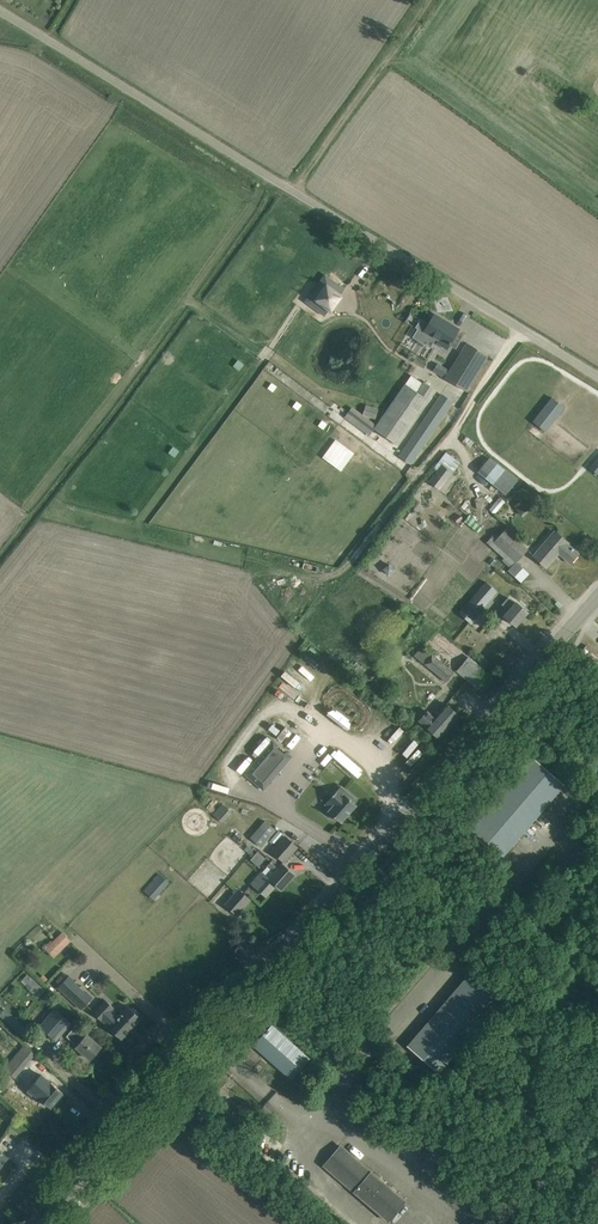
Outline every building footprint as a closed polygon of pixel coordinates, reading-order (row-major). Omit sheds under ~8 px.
[(332,272),(346,282),(364,258),(350,248),(332,272)] [(325,275),(305,301),(325,315),(344,289),(325,275)] [(419,328),(413,337),(430,347),(435,338),(439,340),(437,342),(447,348),(449,344),(455,348),(461,339),(454,336),(459,329),(449,323),(448,324),(444,321),(445,320),(435,314),(429,324),(421,319),(416,327),(419,328)] [(466,391),(488,355),(467,342),(445,378),(466,391)] [(417,392),(404,383),(373,428),(398,445),(436,390),(423,381),(417,392)] [(411,464),(454,402),(442,393),(399,455),(411,464)] [(561,404),(553,397),(534,421),(542,427),(561,404)] [(445,419),(452,424),(462,410),(456,406),(445,419)] [(316,546),(340,563),(403,473),(393,466),(394,465),(341,429),(263,540),(271,546),(276,539),(286,546),(291,540),(301,548),(303,546),(312,553),(316,546)] [(490,455),(478,466),(507,490),(516,479),(490,455)] [(590,467),(597,474),(597,457),(590,467)] [(433,475),(429,481),(435,486),(443,476),(447,479),(452,473),(441,464),(437,470),(433,475)] [(514,506),(521,515),(527,510),(521,501),(514,506)] [(462,521),(477,532),(482,525),(466,515),(462,521)] [(491,537),(486,542),(504,558),(502,560),(510,567),(528,548),(512,534),(515,531),(508,526),(506,528),(500,534),(494,540),(491,537)] [(567,542),(556,532),(554,531),(533,555),(546,567),(558,553),(570,563),(578,553),(567,543),(567,542)] [(497,591),(486,581),(459,612),(471,622),(497,591)] [(504,616),(515,626),(527,612),(516,602),(515,603),(507,597),(501,604),(508,611),(504,616)] [(454,672),(422,647),(414,657),(446,682),(454,672)] [(490,674),(481,666),(469,656),(457,670),(478,688),(490,674)] [(460,716),(451,708),(446,704),(434,717),(426,711),(420,719),(427,725),(426,727),(439,739),(460,716)] [(347,731),(393,772),(416,746),(370,706),(347,731)] [(263,731),(251,746),(256,750),(268,735),(263,731)] [(277,734),(275,739),(286,746),(289,741),(277,734)] [(278,744),(272,739),(243,774),(263,791),(292,756),(286,751),(284,754),(276,747),(278,744)] [(423,751),(418,747),(408,759),(413,763),(423,751)] [(336,749),(329,757),(356,781),(363,773),(336,749)] [(501,859),(565,784),(533,756),(469,831),(501,859)] [(331,809),(328,811),(340,822),(356,804),(351,800),(353,797),(340,786),(325,804),(331,809)] [(222,803),(213,814),(223,822),(232,812),(222,803)] [(265,830),(255,842),(261,847),(271,836),(276,830),(265,820),(260,826),(265,830)] [(284,862),(297,847),(286,836),(272,852),(284,862)] [(570,871),(588,852),(580,845),(563,864),(570,871)] [(255,851),(249,861),(258,867),(264,857),(255,851)] [(294,874),(285,866),(282,863),(280,865),(273,859),(251,883),(266,896),(275,885),(281,889),(294,874)] [(160,893),(169,882),(160,874),(151,885),(150,884),(144,891),(153,899),(159,892),(160,893)] [(250,899),(238,889),(225,904),(237,914),(250,899)] [(71,939),(62,930),(51,941),(61,951),(71,939)] [(19,980),(37,997),(45,989),(26,972),(19,980)] [(502,1000),(470,972),(407,1045),(439,1073),(502,1000)] [(69,975),(58,987),(82,1009),(92,997),(87,992),(85,993),(74,982),(75,981),(69,975)] [(106,1000),(94,1013),(101,1020),(102,1019),(109,1026),(108,1027),(122,1039),(141,1018),(138,1015),(139,1013),(133,1007),(131,1009),(128,1006),(118,1016),(111,1009),(113,1007),(106,1000)] [(16,1031),(23,1024),(4,1007),(0,1012),(0,1016),(16,1031)] [(54,1008),(39,1026),(57,1041),(71,1023),(54,1008)] [(88,1032),(77,1023),(67,1036),(77,1044),(76,1046),(91,1059),(101,1047),(86,1034),(88,1032)] [(310,1058),(273,1025),(268,1030),(267,1029),(265,1031),(266,1032),(254,1046),(291,1079),(310,1058)] [(23,1044),(4,1068),(16,1078),(35,1054),(23,1044)] [(63,1092),(41,1073),(28,1088),(50,1107),(63,1092)] [(209,1112),(203,1107),(196,1116),(193,1113),(186,1120),(195,1128),(209,1112)] [(268,1118),(261,1111),(255,1117),(262,1124),(268,1118)] [(371,1170),(341,1144),(322,1166),(352,1192),(353,1191),(388,1222),(407,1201),(371,1170)]
